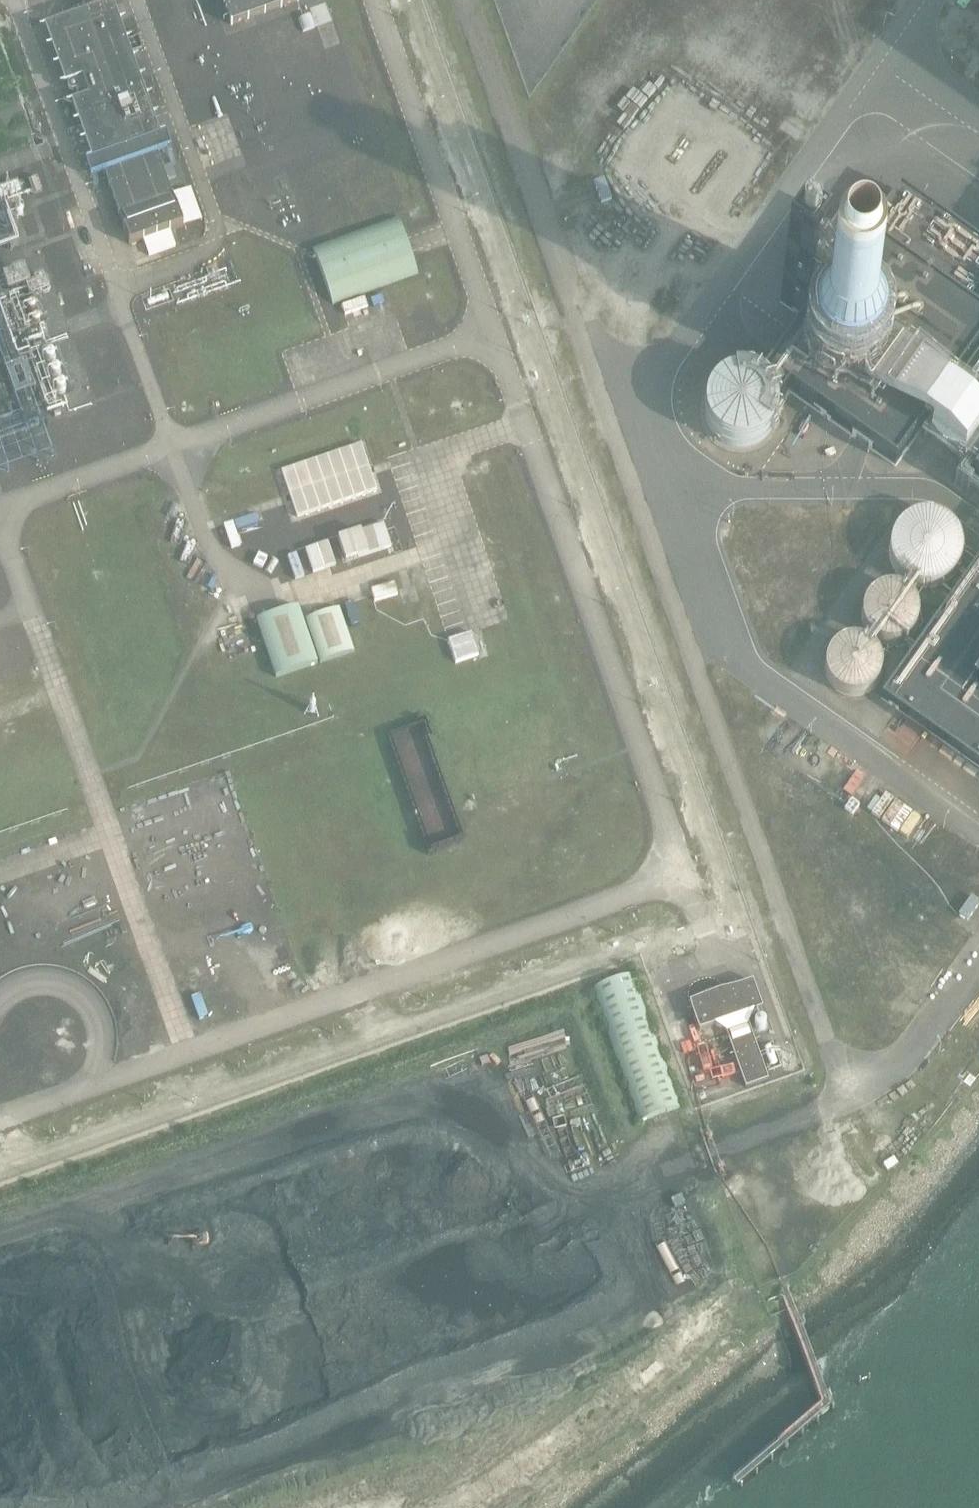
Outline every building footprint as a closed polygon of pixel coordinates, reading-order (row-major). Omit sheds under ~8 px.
[(230,23),(297,0),(222,0),(230,23)] [(92,179),(105,174),(129,244),(186,225),(170,182),(179,179),(174,164),(164,168),(159,154),(173,149),(167,135),(162,137),(112,5),(44,28),(65,86),(69,84),(70,85),(67,89),(68,91),(71,93),(75,93),(78,101),(72,104),(93,162),(86,164),(92,179)] [(602,114),(627,134),(665,87),(640,67),(602,114)] [(978,295),(978,246),(900,190),(866,239),(842,223),(796,287),(816,301),(756,387),(759,388),(762,390),(765,392),(767,395),(770,397),(772,400),(773,403),(775,406),(776,410),(789,391),(895,467),(919,434),(949,392),(978,350),(978,318),(968,311),(978,295)] [(419,274),(399,218),(316,247),(333,304),(419,274)] [(286,383),(326,368),(318,345),(277,360),(286,383)] [(364,446),(283,473),(298,518),(379,491),(364,446)] [(969,531),(908,510),(887,567),(948,589),(969,531)] [(882,698),(978,767),(978,566),(882,698)] [(863,591),(868,639),(827,643),(832,696),(888,690),(883,647),(919,643),(913,586),(863,591)] [(375,595),(345,603),(352,625),(381,617),(375,595)] [(318,660),(298,602),(255,618),(276,675),(318,660)] [(342,610),(308,621),(321,663),(355,652),(342,610)] [(395,729),(421,825),(449,818),(423,722),(395,729)] [(978,905),(978,900),(975,896),(961,913),(968,918),(978,905)] [(680,1107),(633,975),(592,990),(639,1122),(680,1107)] [(754,1011),(760,1008),(751,982),(690,1003),(699,1030),(714,1025),(725,1031),(744,1087),(766,1079),(747,1023),(754,1011)]
